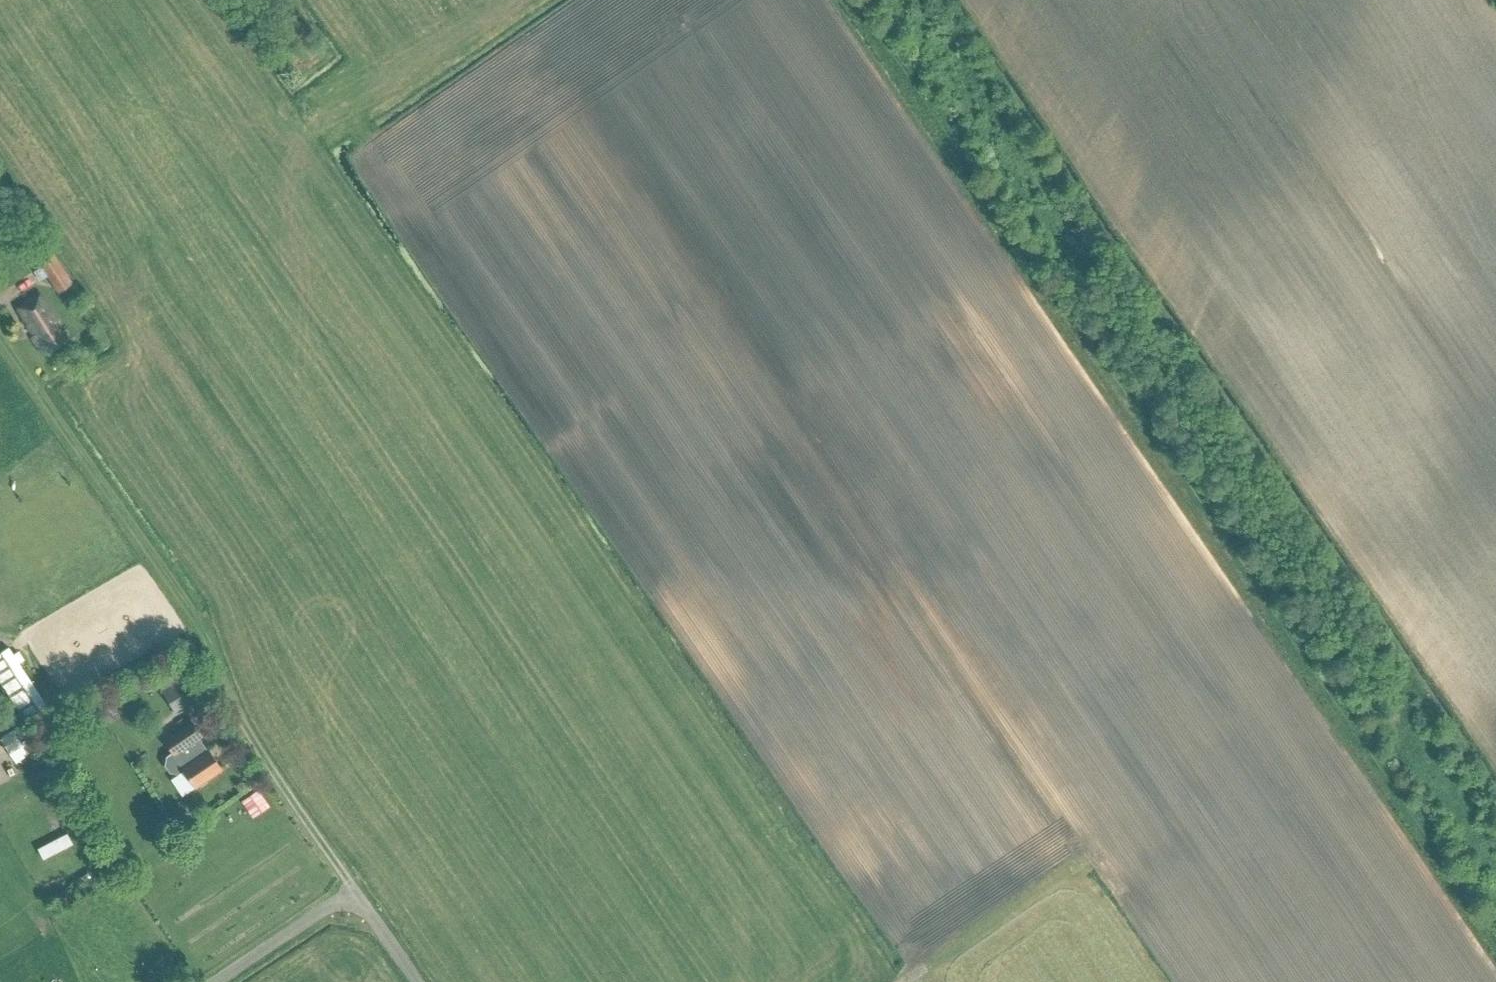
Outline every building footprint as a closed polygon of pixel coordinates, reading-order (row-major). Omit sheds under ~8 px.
[(58,292),(72,283),(53,253),(39,263),(41,265),(34,270),(40,280),(47,276),(58,292)] [(51,350),(65,341),(53,322),(57,320),(39,292),(16,307),(34,334),(31,336),(41,351),(48,346),(51,350)] [(15,659),(5,657),(0,660),(0,682),(22,716),(43,703),(15,659)] [(175,711),(201,694),(187,673),(161,691),(175,711)] [(207,750),(198,736),(201,734),(193,721),(163,740),(171,752),(166,755),(164,764),(169,772),(178,773),(184,770),(195,786),(221,768),(208,749),(207,750)] [(252,816),(269,805),(258,789),(241,801),(252,816)]
